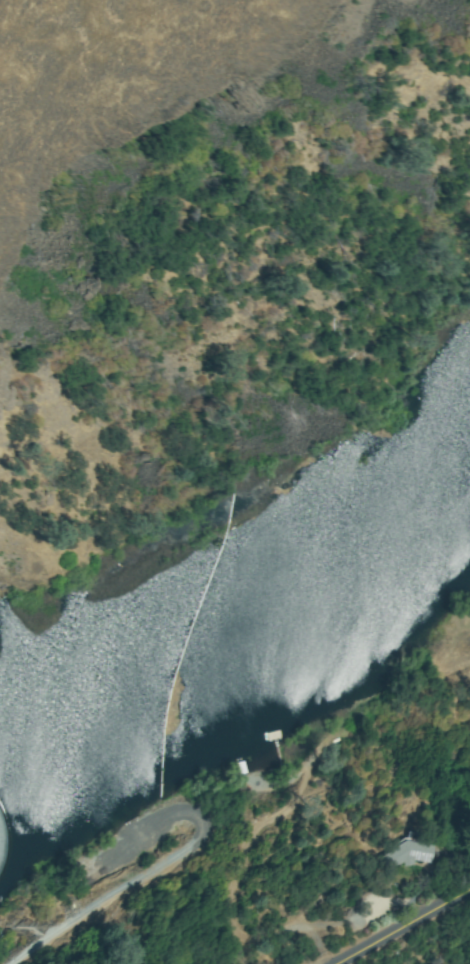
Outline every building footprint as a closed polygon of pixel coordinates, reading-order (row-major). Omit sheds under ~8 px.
[(435,845),(433,862),(411,860),(413,866),(404,868),(403,862),(389,873),(378,859),(398,843),(411,842),(435,845)] [(366,916),(377,911),(380,917),(368,922),(366,916)]
